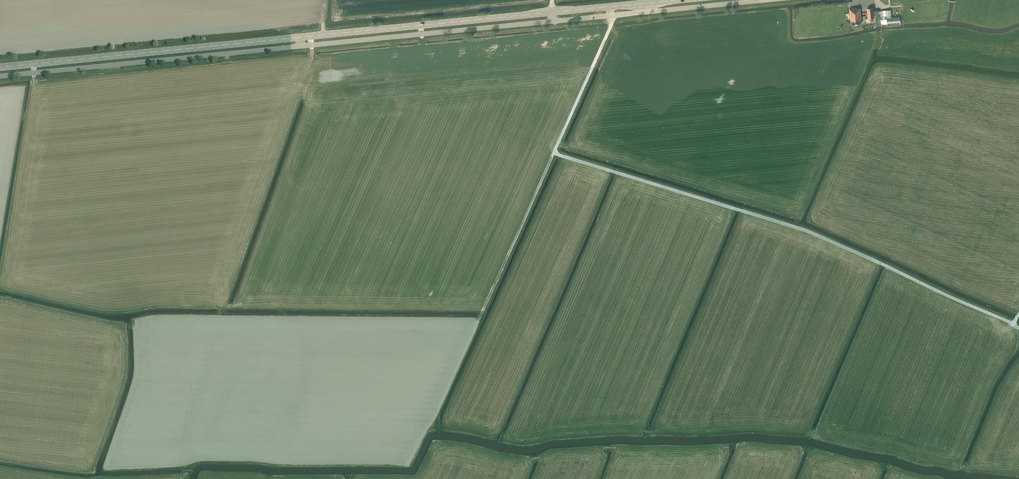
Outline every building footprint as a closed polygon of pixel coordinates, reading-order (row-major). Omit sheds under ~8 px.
[(861,19),(860,8),(857,8),(856,8),(850,9),(851,20),(852,20),(852,24),(861,23),(861,19)] [(887,23),(900,21),(899,16),(892,17),(891,9),(885,10),(886,15),(879,15),(878,10),(874,11),(876,25),(881,24),(887,23)]
